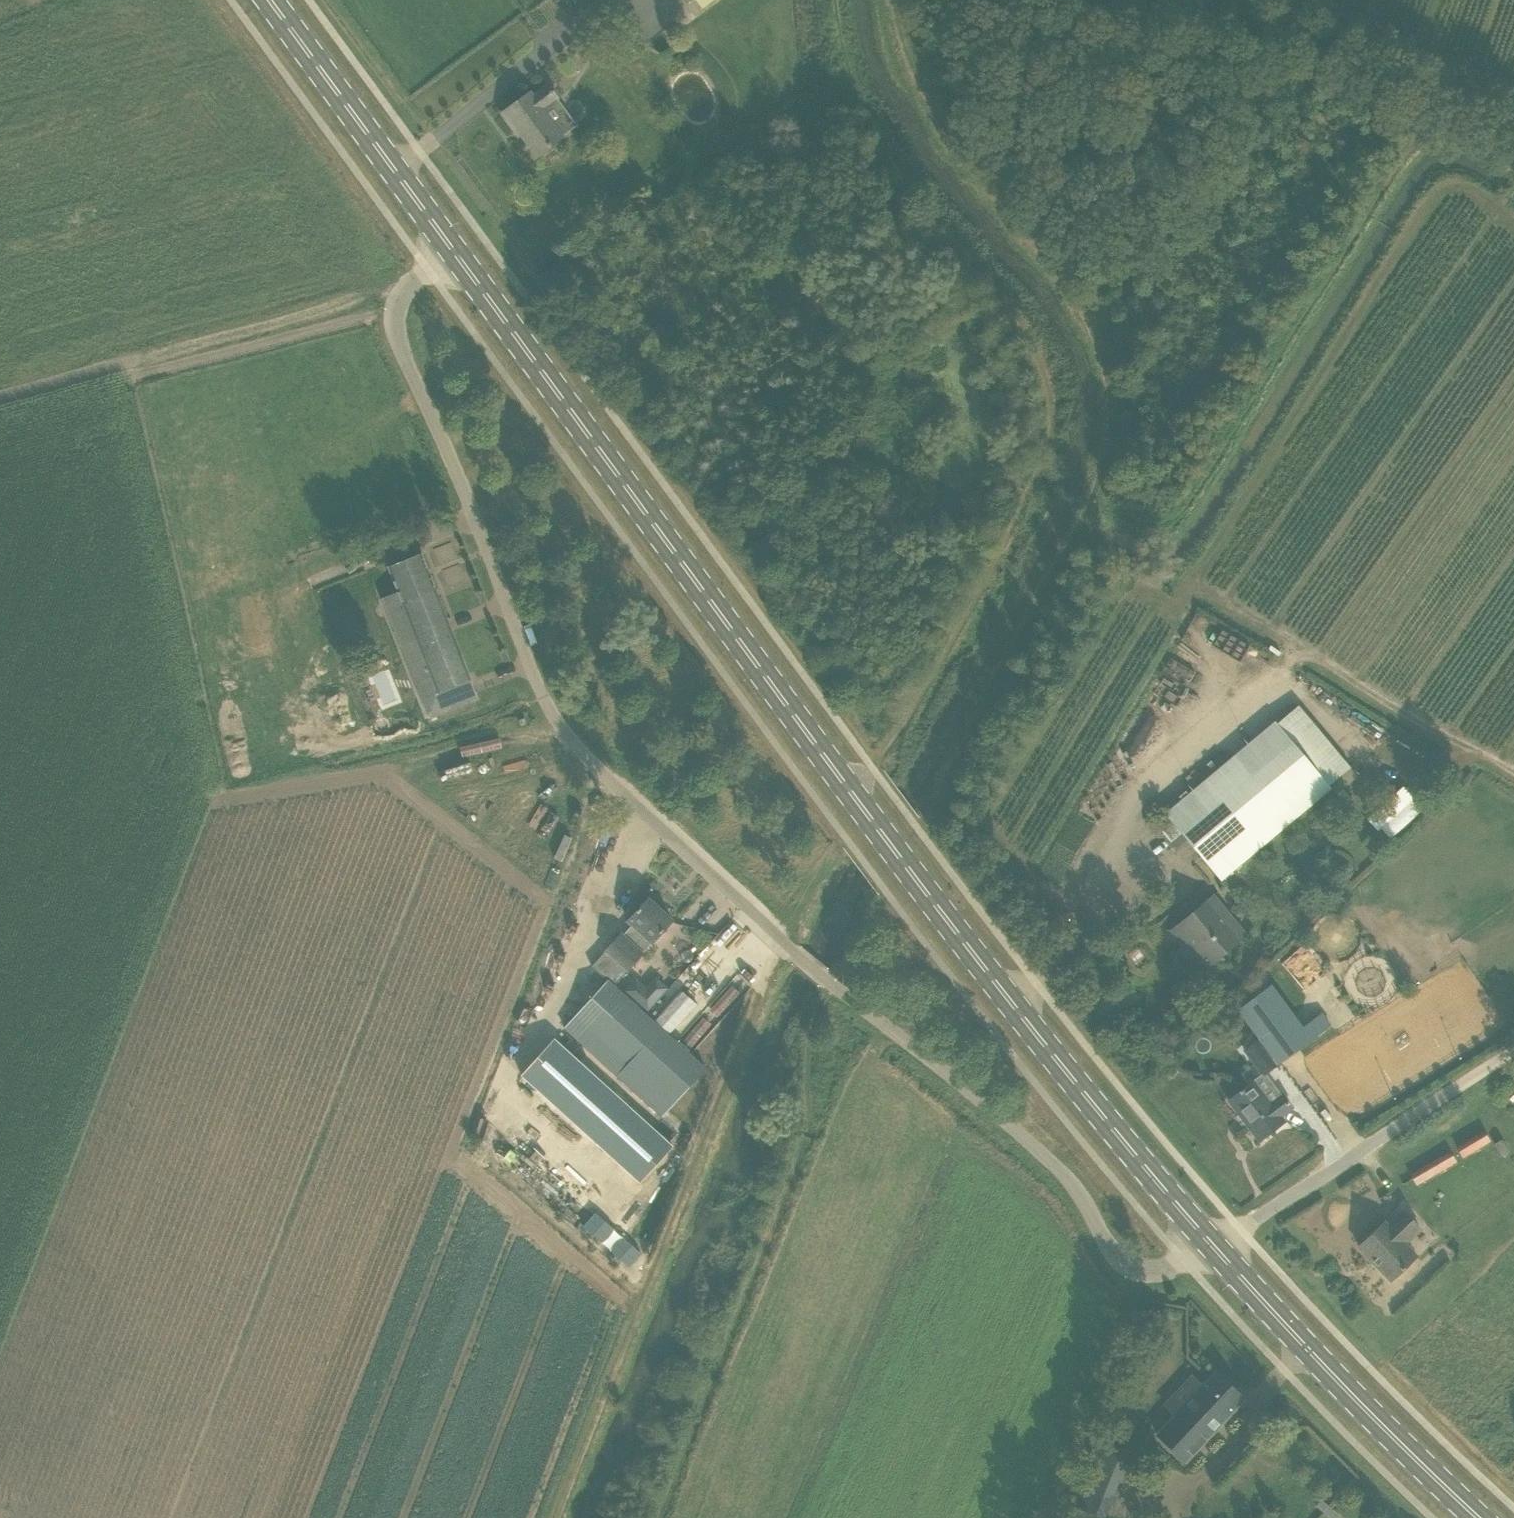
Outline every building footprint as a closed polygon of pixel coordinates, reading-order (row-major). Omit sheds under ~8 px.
[(577,124),(558,97),(548,84),(533,95),(530,92),(502,113),(513,128),(516,126),(537,156),(563,137),(562,136),(577,124)] [(444,712),(478,699),(471,680),(472,680),(472,678),(471,678),(437,590),(436,588),(422,554),(423,554),(422,552),(387,565),(397,592),(383,597),(402,646),(416,640),(444,712)] [(1275,720),(1164,813),(1221,880),(1331,788),(1275,720)] [(1381,827),(1390,838),(1421,810),(1411,800),(1381,827)] [(1235,922),(1213,895),(1171,929),(1183,943),(1190,938),(1211,963),(1220,956),(1230,957),(1231,946),(1239,940),(1228,927),(1235,922)] [(614,984),(665,928),(672,920),(648,898),(628,920),(632,924),(623,935),(621,933),(591,966),(607,980),(564,1027),(618,1075),(662,1117),(706,1067),(661,1027),(614,984)] [(645,986),(635,998),(648,1009),(668,988),(655,976),(646,986),(645,986)] [(1258,1039),(1243,1050),(1262,1077),(1332,1025),(1323,1012),(1304,1026),(1272,984),(1237,1010),(1258,1039)] [(654,1017),(669,1031),(695,1002),(680,988),(654,1017)] [(556,1038),(522,1075),(596,1143),(640,1182),(673,1146),(629,1105),(556,1038)] [(1254,1081),(1229,1100),(1259,1140),(1284,1121),(1280,1115),(1292,1107),(1282,1094),(1271,1102),(1254,1081)] [(1484,1129),(1456,1146),(1463,1157),(1490,1140),(1484,1129)] [(1510,1151),(1502,1139),(1494,1144),(1502,1156),(1510,1151)] [(1417,1185),(1457,1161),(1449,1149),(1410,1173),(1417,1185)] [(1384,1220),(1356,1247),(1390,1282),(1418,1255),(1407,1243),(1422,1229),(1402,1208),(1387,1223),(1384,1220)] [(614,1228),(596,1211),(583,1225),(601,1242),(614,1228)] [(641,1253),(622,1236),(610,1250),(628,1267),(641,1253)] [(1185,1461),(1245,1398),(1243,1396),(1243,1391),(1238,1387),(1234,1388),(1216,1371),(1156,1433),(1185,1461)]
